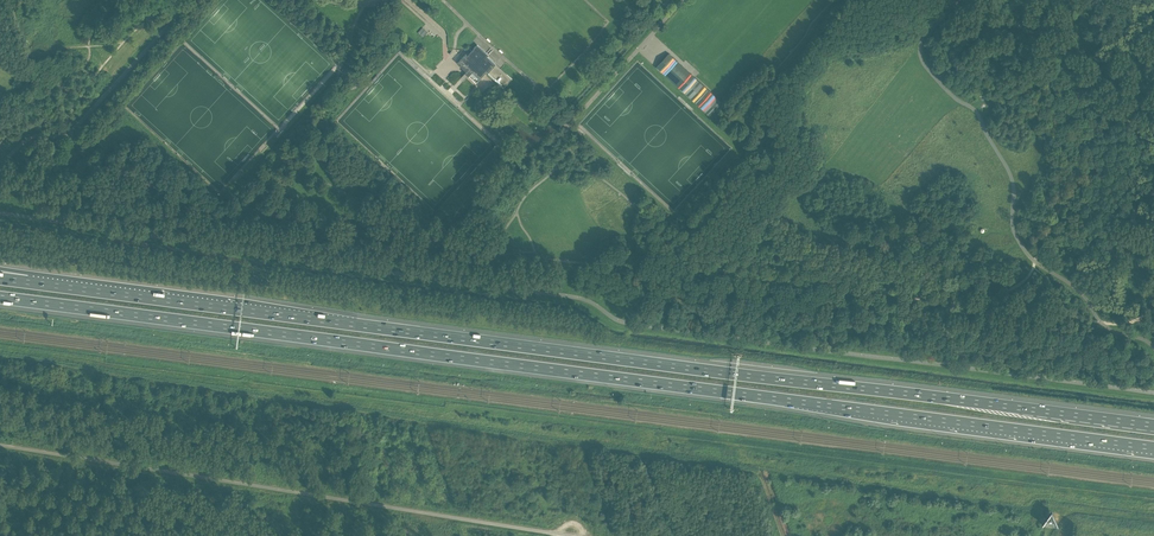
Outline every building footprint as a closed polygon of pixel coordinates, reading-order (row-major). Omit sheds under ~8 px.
[(503,88),(512,79),(485,55),(487,53),(477,44),(468,55),(466,53),(457,63),(467,71),(465,73),(470,77),(476,83),(486,72),(503,88)] [(656,67),(709,116),(722,102),(669,53),(656,67)]
